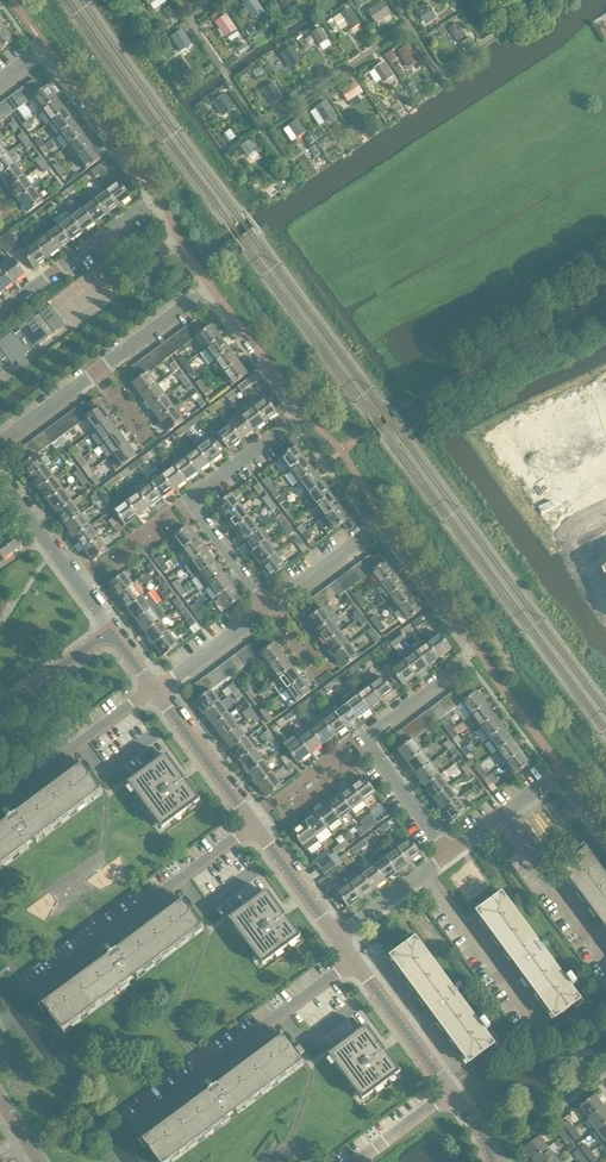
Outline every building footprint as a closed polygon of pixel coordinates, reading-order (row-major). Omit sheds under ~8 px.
[(255,0),(250,0),(243,5),(253,20),(263,13),(255,0)] [(295,1),(294,0),(278,0),(283,8),(295,1)] [(375,24),(391,14),(383,1),(367,12),(375,24)] [(416,10),(421,18),(423,17),(428,24),(437,18),(427,3),(416,10)] [(341,14),(351,30),(360,24),(350,8),(341,14)] [(215,23),(225,37),(237,29),(227,15),(215,23)] [(466,36),(457,23),(448,29),(457,42),(466,36)] [(328,40),(321,28),(311,34),(319,46),(328,40)] [(14,41),(5,29),(0,33),(0,51),(14,41)] [(182,30),(172,37),(181,51),(191,44),(182,30)] [(398,52),(408,68),(420,61),(410,45),(398,52)] [(291,48),(282,54),(288,65),(298,58),(291,48)] [(275,57),(269,62),(275,70),(281,66),(275,57)] [(394,76),(385,62),(373,69),(383,84),(394,76)] [(43,91),(34,79),(29,83),(37,95),(43,91)] [(356,81),(340,91),(347,102),(363,93),(356,81)] [(29,83),(23,88),(31,99),(33,98),(37,95),(29,83)] [(283,99),(275,83),(263,90),(271,105),(283,99)] [(48,87),(43,91),(37,95),(33,98),(42,111),(57,100),(48,87)] [(23,88),(17,92),(26,104),(31,99),(23,88)] [(294,89),(288,93),(290,97),(296,93),(294,89)] [(11,96),(20,108),(26,104),(17,92),(11,96)] [(212,102),(223,117),(235,108),(225,93),(212,102)] [(14,112),(20,108),(11,96),(6,100),(14,112)] [(6,100),(0,105),(8,116),(14,112),(6,100)] [(51,122),(66,111),(57,100),(42,111),(51,122)] [(315,108),(325,123),(337,116),(327,100),(315,108)] [(0,105),(0,117),(3,120),(8,116),(0,105)] [(59,135),(75,123),(66,111),(51,122),(59,135)] [(21,115),(16,118),(21,126),(26,122),(21,115)] [(306,132),(297,120),(289,125),(297,138),(306,132)] [(18,128),(13,121),(9,124),(14,131),(18,128)] [(26,132),(30,128),(26,122),(21,126),(26,132)] [(68,146),(83,135),(75,123),(59,135),(68,146)] [(21,133),(16,137),(22,144),(26,140),(21,133)] [(77,158),(92,147),(83,135),(68,146),(77,158)] [(38,138),(33,142),(39,149),(44,146),(38,138)] [(26,150),(31,146),(26,140),(22,144),(26,150)] [(257,150),(251,140),(240,147),(247,157),(257,150)] [(43,156),(48,152),(44,146),(39,149),(43,156)] [(86,170),(101,159),(92,147),(77,158),(86,170)] [(7,154),(0,159),(0,175),(1,177),(16,166),(11,159),(17,155),(13,150),(7,154)] [(39,157),(34,160),(39,168),(44,164),(39,157)] [(56,162),(51,166),(56,173),(61,169),(56,162)] [(104,163),(92,172),(96,177),(108,169),(104,163)] [(44,174),(48,171),(44,164),(39,168),(44,174)] [(10,189),(25,178),(16,166),(1,177),(10,189)] [(66,176),(61,169),(56,173),(61,179),(66,176)] [(83,185),(90,180),(86,176),(80,180),(83,185)] [(19,201),(34,190),(25,178),(10,189),(19,201)] [(61,188),(56,181),(52,184),(57,191),(61,188)] [(129,197),(118,182),(106,191),(117,206),(129,197)] [(77,190),(73,185),(68,189),(71,194),(77,190)] [(60,194),(64,199),(71,194),(68,189),(60,194)] [(28,213),(43,202),(34,190),(19,201),(28,213)] [(100,196),(95,190),(89,194),(91,196),(94,200),(105,215),(117,206),(106,191),(100,196)] [(78,203),(93,224),(105,215),(94,200),(91,196),(85,201),(84,199),(78,203)] [(53,208),(49,202),(44,206),(47,211),(53,208)] [(72,207),(66,211),(82,232),(93,224),(78,203),(79,205),(74,209),(72,207)] [(36,211),(40,217),(47,211),(44,206),(36,211)] [(66,211),(54,220),(70,241),(82,232),(66,211)] [(24,229),(31,224),(27,220),(20,224),(24,229)] [(46,235),(47,235),(58,250),(70,241),(54,220),(42,230),(46,235)] [(15,253),(21,248),(9,233),(4,237),(15,253)] [(47,235),(46,235),(35,244),(46,259),(58,250),(47,235)] [(14,253),(15,253),(4,237),(0,240),(0,244),(7,253),(12,250),(14,253)] [(149,249),(159,262),(171,254),(161,240),(149,249)] [(23,253),(34,268),(46,259),(35,244),(23,253)] [(24,275),(13,260),(1,269),(12,284),(24,275)] [(12,284),(1,269),(0,270),(0,293),(12,284)] [(7,368),(12,364),(16,362),(18,360),(20,363),(25,360),(24,359),(22,357),(28,353),(28,352),(33,348),(33,349),(34,349),(49,337),(49,336),(54,333),(65,325),(57,315),(50,305),(39,313),(40,314),(35,318),(34,317),(18,328),(19,329),(14,333),(13,332),(0,342),(0,373),(7,368)] [(204,332),(195,320),(190,325),(198,336),(204,332)] [(184,329),(192,341),(197,337),(198,336),(190,325),(184,329)] [(204,332),(198,336),(197,337),(206,350),(221,339),(212,326),(204,332)] [(192,341),(184,329),(178,333),(187,345),(192,341)] [(187,345),(178,333),(172,337),(181,349),(187,345)] [(181,349),(172,337),(167,341),(175,353),(181,349)] [(215,361),(230,350),(221,339),(206,350),(215,361)] [(161,346),(169,357),(175,353),(167,341),(161,346)] [(169,357),(161,346),(155,350),(164,362),(169,357)] [(164,362),(155,350),(149,354),(158,366),(164,362)] [(223,373),(238,362),(230,350),(215,361),(223,373)] [(158,366),(149,354),(143,358),(152,370),(158,366)] [(184,357),(179,360),(183,366),(188,363),(184,357)] [(152,370),(143,358),(138,363),(146,374),(148,373),(152,370)] [(232,385),(247,374),(238,362),(223,373),(232,385)] [(132,367),(141,379),(146,374),(138,363),(132,367)] [(179,369),(175,363),(170,366),(175,372),(179,369)] [(188,373),(193,370),(188,363),(183,366),(188,373)] [(148,373),(146,374),(141,379),(133,384),(142,397),(157,385),(148,373)] [(184,375),(179,378),(184,384),(188,381),(184,375)] [(238,387),(242,392),(248,400),(253,397),(247,389),(254,383),(250,378),(238,387)] [(188,391),(193,388),(188,381),(184,384),(188,391)] [(201,381),(196,384),(201,390),(205,387),(201,381)] [(151,409),(166,397),(157,385),(142,397),(151,409)] [(206,396),(210,393),(205,387),(201,390),(206,396)] [(226,396),(229,401),(236,396),(232,391),(226,396)] [(523,420),(526,427),(533,424),(540,443),(534,446),(537,452),(543,450),(549,467),(544,469),(546,476),(552,474),(605,452),(605,444),(595,418),(595,417),(592,410),(596,408),(593,402),(589,403),(586,396),(580,399),(579,396),(530,417),(530,418),(523,420)] [(151,409),(160,420),(175,409),(166,397),(151,409)] [(87,418),(85,419),(95,432),(110,421),(101,408),(102,407),(96,399),(87,406),(93,414),(87,418)] [(206,405),(201,399),(196,402),(201,408),(206,405)] [(255,400),(251,404),(254,408),(265,423),(277,414),(266,399),(258,404),(255,400)] [(224,405),(220,400),(214,404),(218,409),(224,405)] [(84,402),(79,406),(87,418),(93,414),(87,406),(84,402)] [(208,409),(211,414),(218,409),(214,404),(208,409)] [(281,404),(276,408),(279,412),(285,408),(284,408),(281,404)] [(79,406),(73,411),(81,422),(85,419),(87,418),(79,406)] [(254,408),(242,416),(253,431),(265,423),(254,408)] [(168,432),(184,421),(175,409),(160,420),(168,432)] [(73,411),(67,415),(75,426),(81,422),(73,411)] [(67,415),(61,419),(69,430),(75,426),(67,415)] [(242,416),(230,425),(241,440),(253,431),(242,416)] [(198,417),(183,428),(186,433),(198,449),(206,459),(209,464),(221,455),(217,450),(222,447),(219,443),(214,437),(203,445),(198,439),(197,440),(190,430),(201,422),(198,417)] [(61,419),(56,423),(64,434),(69,430),(61,419)] [(110,421),(95,432),(103,444),(119,432),(110,421)] [(56,423),(50,428),(58,439),(58,438),(63,435),(64,434),(56,423)] [(214,429),(210,432),(214,437),(219,443),(222,447),(225,445),(229,449),(241,440),(230,425),(218,434),(214,429)] [(50,428),(44,432),(52,443),(58,438),(58,439),(50,428)] [(183,428),(176,433),(179,438),(186,433),(183,428)] [(44,432),(38,436),(46,447),(52,443),(44,432)] [(119,432),(103,444),(112,455),(127,444),(119,432)] [(38,436),(33,440),(40,451),(46,447),(38,436)] [(276,462),(275,462),(284,474),(289,470),(304,459),(296,447),(299,445),(293,436),(284,443),(289,449),(290,451),(285,455),(281,458),(280,458),(276,462)] [(33,440),(27,445),(35,455),(37,454),(40,451),(33,440)] [(70,450),(74,447),(69,440),(65,443),(70,450)] [(168,446),(165,441),(159,445),(162,450),(168,446)] [(117,462),(111,466),(115,472),(121,467),(136,456),(127,444),(112,455),(117,462)] [(27,445),(21,449),(29,460),(35,455),(27,445)] [(152,450),(155,455),(162,450),(159,445),(152,450)] [(61,446),(56,450),(61,457),(66,453),(61,446)] [(198,449),(186,457),(197,472),(209,464),(206,459),(198,449)] [(78,452),(73,455),(78,462),(83,459),(78,452)] [(65,463),(70,459),(66,453),(61,457),(65,463)] [(29,461),(22,466),(31,479),(46,467),(51,463),(45,456),(41,460),(37,454),(35,455),(29,460),(29,461)] [(186,457),(174,466),(185,481),(197,472),(186,457)] [(144,463),(141,458),(135,463),(138,467),(144,463)] [(83,468),(87,465),(83,459),(78,462),(83,468)] [(304,459),(289,470),(298,482),(313,471),(304,459)] [(128,468),(131,472),(138,467),(135,463),(128,468)] [(174,466),(162,475),(174,490),(185,481),(174,466)] [(46,467),(31,479),(40,490),(55,479),(46,467)] [(158,469),(146,478),(150,484),(162,499),(174,490),(162,475),(158,469)] [(79,470),(74,474),(78,480),(83,477),(79,470)] [(313,471),(298,482),(299,483),(307,494),(322,483),(313,471)] [(96,486),(101,482),(95,475),(91,479),(96,486)] [(121,480),(117,476),(111,480),(115,485),(121,480)] [(83,487),(88,483),(83,477),(78,480),(83,487)] [(267,477),(262,481),(267,487),(271,483),(267,477)] [(146,478),(134,487),(138,492),(150,508),(162,499),(150,484),(146,478)] [(55,479),(40,490),(49,502),(64,491),(55,479)] [(104,485),(108,490),(115,485),(111,480),(104,485)] [(254,487),(258,494),(263,490),(258,483),(254,487)] [(276,499),(280,495),(271,483),(267,487),(276,499)] [(322,483),(307,494),(316,506),(331,495),(322,483)] [(238,490),(217,506),(226,517),(241,506),(236,500),(241,495),(238,490)] [(64,491),(49,502),(58,514),(73,503),(64,491)] [(138,492),(127,501),(138,516),(150,508),(138,492)] [(96,494),(91,498),(96,504),(101,501),(96,494)] [(267,495),(263,499),(267,505),(272,502),(267,495)] [(331,495),(316,506),(325,518),(340,507),(331,495)] [(101,511),(106,507),(101,501),(96,504),(101,511)] [(127,501),(114,510),(125,526),(138,516),(127,501)] [(284,501),(280,504),(284,511),(289,508),(284,501)] [(272,512),(277,508),(272,502),(267,505),(272,512)] [(73,503),(58,514),(66,526),(81,515),(73,503)] [(234,529),(249,518),(241,506),(226,517),(234,529)] [(325,518),(319,523),(328,535),(331,532),(334,530),(343,524),(344,525),(348,531),(349,531),(350,530),(358,525),(351,516),(348,519),(340,507),(325,518)] [(289,518),(294,514),(289,508),(284,511),(289,518)] [(81,515),(66,526),(75,538),(90,527),(81,515)] [(114,518),(109,521),(114,528),(118,524),(114,518)] [(243,541),(258,530),(249,518),(234,529),(243,541)] [(285,519),(280,522),(285,529),(290,526),(285,519)] [(123,531),(118,524),(114,528),(118,534),(123,531)] [(302,525),(297,528),(302,535),(307,531),(302,525)] [(290,536),(294,532),(290,526),(285,529),(290,536)] [(90,527),(75,538),(84,550),(99,539),(90,527)] [(188,527),(173,538),(181,550),(197,538),(188,527)] [(258,530),(243,541),(252,553),(267,542),(271,539),(262,528),(258,530)] [(307,541),(311,538),(307,531),(302,535),(307,541)] [(4,559),(20,547),(11,535),(7,538),(2,532),(0,533),(0,554),(4,559)] [(197,538),(181,550),(190,562),(205,550),(197,538)] [(294,541),(298,548),(303,544),(298,538),(294,541)] [(99,539),(84,550),(93,562),(108,551),(99,539)] [(276,554),(267,542),(252,553),(261,565),(276,554)] [(191,562),(185,566),(194,578),(196,577),(199,574),(215,563),(205,550),(190,562),(191,562)] [(281,551),(276,554),(261,565),(270,578),(267,580),(272,586),(282,579),(277,573),(285,567),(279,559),(284,555),(281,551)] [(379,552),(371,558),(378,567),(373,572),(371,573),(380,585),(395,574),(386,562),(379,552)] [(370,556),(364,560),(373,572),(378,567),(371,558),(370,556)] [(160,557),(155,560),(159,566),(164,563),(160,557)] [(364,560),(358,564),(367,576),(371,573),(373,572),(364,560)] [(151,573),(156,569),(151,563),(146,566),(151,573)] [(165,573),(169,569),(164,563),(159,566),(165,573)] [(199,574),(196,577),(205,589),(208,586),(223,574),(215,563),(199,574)] [(358,564),(353,569),(361,580),(367,576),(358,564)] [(353,569),(347,573),(355,584),(361,580),(353,569)] [(347,573),(341,577),(350,588),(355,584),(347,573)] [(125,574),(110,585),(118,596),(133,585),(125,574)] [(223,574),(208,586),(217,598),(232,587),(223,574)] [(386,592),(380,597),(383,602),(389,597),(404,586),(395,574),(380,585),(386,592)] [(160,575),(155,578),(160,584),(164,581),(160,575)] [(341,577),(335,581),(344,593),(350,588),(341,577)] [(177,580),(173,584),(177,590),(182,587),(177,580)] [(165,591),(169,588),(164,581),(160,584),(165,591)] [(335,581),(330,586),(338,597),(344,593),(335,581)] [(127,608),(142,597),(133,585),(118,596),(127,608)] [(330,586),(324,590),(332,601),(338,597),(330,586)] [(394,604),(388,608),(392,614),(398,609),(412,598),(404,586),(389,597),(394,604)] [(182,597),(187,593),(182,587),(177,590),(182,597)] [(232,587),(217,598),(226,610),(230,607),(235,613),(245,606),(240,600),(241,599),(232,587)] [(324,590),(318,594),(327,605),(328,604),(332,601),(324,590)] [(357,592),(353,595),(357,602),(362,598),(357,592)] [(142,597),(127,608),(136,620),(157,605),(149,593),(143,598),(142,597)] [(318,594),(312,598),(321,610),(327,605),(318,594)] [(312,598),(306,603),(310,608),(314,612),(315,614),(321,610),(312,598)] [(344,602),(349,608),(354,605),(349,598),(344,602)] [(362,608),(367,605),(362,598),(357,602),(362,608)] [(412,598),(398,609),(407,621),(422,610),(412,598)] [(177,599),(173,602),(177,608),(182,605),(177,599)] [(194,604),(190,608),(195,614),(199,611),(194,604)] [(315,614),(308,620),(317,632),(332,621),(331,621),(337,617),(332,610),(328,604),(327,605),(321,610),(315,614)] [(160,621),(166,617),(157,605),(136,620),(145,632),(160,621)] [(182,615),(187,611),(182,605),(177,608),(182,615)] [(354,622),(358,620),(362,616),(358,610),(353,613),(354,615),(351,617),(354,622)] [(195,614),(200,620),(204,617),(199,611),(195,614)] [(429,620),(424,614),(413,623),(417,629),(429,620)] [(363,626),(367,623),(362,616),(358,620),(363,626)] [(375,616),(370,619),(375,626),(380,622),(375,616)] [(191,617),(186,620),(191,627),(196,623),(191,617)] [(332,621),(317,632),(325,644),(340,633),(335,626),(341,622),(337,617),(331,621),(332,621)] [(160,621),(145,632),(154,644),(169,633),(160,621)] [(380,632),(385,629),(380,622),(375,626),(380,632)] [(400,631),(404,636),(410,631),(407,627),(400,631)] [(163,657),(178,645),(169,633),(154,644),(163,657)] [(340,633),(325,644),(334,656),(349,645),(340,633)] [(375,634),(371,637),(371,638),(375,643),(376,644),(380,641),(375,634)] [(451,649),(440,634),(427,644),(438,658),(451,649)] [(398,640),(395,635),(388,640),(392,645),(398,640)] [(262,654),(267,650),(259,638),(253,642),(262,654)] [(381,645),(385,650),(392,645),(388,640),(381,645)] [(262,654),(253,642),(247,646),(256,658),(262,654)] [(416,642),(411,646),(415,653),(427,667),(438,658),(427,644),(421,649),(416,642)] [(267,650),(262,654),(256,658),(258,660),(261,658),(268,667),(284,656),(275,644),(267,650)] [(349,645),(334,656),(343,668),(358,657),(349,645)] [(256,658),(247,646),(242,651),(250,662),(256,658)] [(250,662),(242,651),(236,655),(244,666),(250,662)] [(415,676),(427,667),(415,653),(409,657),(404,651),(399,655),(404,661),(415,676)] [(244,666),(236,655),(230,659),(239,671),(244,666)] [(277,679),(293,668),(284,656),(268,667),(277,679)] [(239,671),(230,659),(224,663),(233,675),(239,671)] [(364,665),(361,661),(354,665),(358,670),(364,665)] [(399,680),(403,685),(415,676),(404,661),(392,670),(388,664),(383,668),(394,684),(399,680)] [(228,679),(231,676),(233,675),(224,663),(219,667),(228,679)] [(347,670),(351,675),(358,670),(354,665),(347,670)] [(228,679),(219,667),(213,672),(221,683),(225,680),(228,679)] [(286,691),(301,680),(293,668),(277,679),(272,684),(281,695),(286,691)] [(221,683),(213,672),(207,676),(216,688),(221,683)] [(216,688),(207,676),(201,680),(210,692),(211,691),(216,688)] [(242,687),(246,684),(241,677),(237,681),(242,687)] [(370,677),(365,680),(369,686),(381,701),(393,692),(382,677),(374,683),(370,677)] [(340,683),(337,678),(331,683),(334,688),(340,683)] [(195,685),(204,696),(210,692),(201,680),(195,685)] [(310,692),(301,680),(286,691),(291,699),(286,703),(290,707),(310,692)] [(324,688),(328,692),(334,688),(331,683),(324,688)] [(233,684),(228,687),(233,694),(238,690),(233,684)] [(381,701),(369,686),(358,695),(369,710),(381,701)] [(460,687),(454,691),(463,703),(469,698),(460,687)] [(250,689),(245,693),(250,699),(255,696),(250,689)] [(238,700),(243,697),(238,690),(233,694),(238,700)] [(342,699),(357,719),(369,710),(358,695),(354,690),(342,699)] [(210,692),(204,696),(196,702),(205,714),(220,703),(211,691),(210,692)] [(454,691),(449,695),(458,707),(462,704),(464,703),(463,703),(454,691)] [(464,703),(462,704),(470,716),(486,705),(477,693),(469,698),(463,703),(464,703)] [(313,695),(307,700),(310,705),(317,700),(313,695)] [(449,695),(443,700),(452,712),(453,711),(458,707),(449,695)] [(255,706),(260,702),(255,696),(250,699),(255,706)] [(342,699),(341,698),(330,707),(345,728),(357,719),(342,699)] [(304,710),(310,705),(307,700),(300,705),(304,710)] [(443,700),(437,704),(446,716),(452,712),(443,700)] [(214,726),(229,715),(220,703),(205,714),(214,726)] [(437,704),(432,708),(441,720),(446,716),(437,704)] [(486,705),(470,716),(479,728),(494,717),(486,705)] [(250,707),(246,711),(251,717),(255,714),(250,707)] [(325,714),(324,712),(318,716),(333,736),(345,728),(330,707),(329,707),(331,710),(325,714)] [(259,711),(263,716),(268,723),(273,720),(264,708),(259,711)] [(432,708),(426,712),(435,724),(440,721),(441,720),(432,708)] [(441,720),(440,721),(443,726),(448,733),(453,729),(448,722),(448,721),(456,715),(453,711),(452,712),(446,716),(441,720)] [(426,712),(420,717),(429,729),(435,724),(426,712)] [(293,718),(290,713),(283,718),(287,723),(293,718)] [(255,724),(260,720),(255,714),(251,717),(255,724)] [(223,738),(238,727),(229,715),(214,726),(223,738)] [(306,724),(311,730),(310,730),(322,745),(333,736),(318,716),(306,724)] [(420,717),(414,721),(423,733),(429,729),(420,717)] [(494,717),(479,728),(488,740),(503,729),(494,717)] [(277,723),(280,728),(287,723),(283,718),(277,723)] [(414,721),(409,725),(418,737),(423,733),(414,721)] [(409,725),(403,729),(411,741),(412,741),(413,740),(418,737),(409,725)] [(232,750),(247,739),(238,727),(223,738),(232,750)] [(403,729),(397,734),(406,745),(411,741),(403,729)] [(440,739),(444,735),(440,729),(435,732),(440,739)] [(453,729),(448,733),(453,739),(458,736),(453,729)] [(503,729),(488,740),(497,752),(512,740),(503,729)] [(322,745),(310,730),(299,739),(310,754),(322,745)] [(268,731),(263,735),(268,741),(273,738),(268,731)] [(259,748),(250,736),(247,739),(232,750),(240,762),(255,750),(259,748)] [(273,748),(278,744),(273,738),(268,741),(273,748)] [(286,748),(298,763),(310,754),(299,739),(286,748)] [(406,745),(398,751),(407,763),(422,752),(413,740),(412,741),(411,741),(406,745)] [(512,740),(497,752),(506,763),(521,752),(512,740)] [(448,741),(444,744),(449,751),(453,747),(448,741)] [(466,746),(461,750),(466,756),(471,753),(466,746)] [(453,757),(458,754),(453,747),(449,751),(453,757)] [(249,773),(264,762),(255,750),(240,762),(249,773)] [(422,752),(407,763),(416,775),(431,764),(422,752)] [(521,752),(506,763),(515,776),(530,764),(521,752)] [(470,763),(475,759),(471,753),(466,756),(470,763)] [(166,755),(128,783),(162,828),(200,800),(166,755)] [(286,755),(281,758),(286,765),(290,761),(286,755)] [(286,765),(290,771),(295,768),(290,761),(286,765)] [(258,785),(273,774),(264,762),(249,773),(258,785)] [(431,764),(416,775),(425,787),(440,776),(431,764)] [(466,764),(461,768),(466,774),(471,771),(466,764)] [(17,814),(11,808),(12,807),(12,806),(3,815),(9,820),(0,826),(0,867),(101,792),(82,766),(17,814)] [(484,770),(479,773),(483,780),(488,776),(484,770)] [(471,781),(475,777),(471,771),(466,774),(471,781)] [(267,797),(282,786),(273,774),(258,785),(267,797)] [(440,776),(425,787),(434,799),(448,787),(440,776)] [(488,786),(493,783),(488,776),(483,780),(488,786)] [(364,778),(351,787),(362,802),(375,793),(364,778)] [(475,786),(480,793),(485,789),(480,783),(475,786)] [(351,787),(339,796),(350,811),(362,802),(351,787)] [(448,787),(434,799),(442,810),(457,799),(448,787)] [(339,796),(327,805),(338,820),(350,811),(339,796)] [(457,799),(442,810),(451,823),(466,811),(457,799)] [(327,805),(316,813),(327,828),(338,820),(327,805)] [(374,818),(378,823),(389,816),(385,810),(374,818)] [(316,813),(304,822),(315,837),(327,828),(316,813)] [(304,822),(292,831),(303,846),(307,851),(319,842),(315,837),(304,822)] [(391,827),(388,822),(381,827),(385,832),(391,827)] [(373,827),(369,823),(363,828),(366,832),(373,827)] [(375,832),(379,837),(385,832),(381,827),(375,832)] [(356,832),(360,837),(366,832),(363,828),(356,832)] [(398,839),(393,843),(397,849),(408,864),(420,855),(409,839),(402,845),(398,839)] [(349,845),(346,840),(339,845),(343,850),(349,845)] [(367,845),(364,840),(357,845),(361,850),(367,845)] [(333,850),(336,855),(343,850),(339,845),(333,850)] [(351,850),(355,855),(361,850),(357,845),(351,850)] [(605,929),(605,874),(587,848),(561,868),(598,919),(594,923),(598,928),(602,924),(605,929)] [(385,857),(396,873),(408,864),(397,849),(385,857)] [(381,852),(369,861),(373,866),(384,881),(396,873),(385,857),(381,852)] [(343,863),(349,858),(345,854),(339,858),(343,863)] [(328,855),(316,864),(320,869),(332,860),(328,855)] [(332,860),(320,869),(324,875),(326,878),(339,869),(332,860)] [(362,866),(357,869),(361,875),(372,890),(384,881),(373,866),(366,871),(362,866)] [(361,875),(350,883),(361,898),(372,890),(361,875)] [(338,883),(333,887),(348,908),(361,898),(350,883),(342,889),(338,883)] [(267,891),(229,919),(263,964),(300,936),(267,891)] [(581,1000),(502,892),(476,912),(555,1019),(581,1000)] [(112,942),(111,943),(103,950),(109,956),(43,1005),(62,1031),(202,928),(182,902),(118,950),(111,943),(112,942)] [(469,1064),(495,1044),(416,937),(390,956),(469,1064)] [(367,1027),(329,1055),(362,1100),(400,1072),(367,1027)] [(159,1161),(168,1161),(186,1149),(302,1063),(283,1037),(218,1085),(212,1078),(213,1077),(204,1085),(210,1091),(143,1140),(149,1149),(159,1161)] [(295,1048),(301,1055),(305,1051),(300,1044),(295,1048)] [(595,1095),(579,1107),(588,1119),(604,1107),(595,1095)] [(605,1123),(605,1110),(604,1107),(588,1119),(597,1130),(605,1123)] [(574,1129),(569,1121),(564,1125),(570,1132),(574,1129)] [(605,1141),(605,1123),(597,1130),(605,1142),(605,1141)] [(561,1127),(556,1130),(562,1138),(567,1135),(561,1127)] [(575,1140),(580,1137),(574,1129),(570,1132),(575,1140)] [(567,1146),(572,1142),(567,1135),(562,1138),(567,1146)] [(539,1137),(524,1148),(532,1160),(548,1149),(539,1137)] [(586,1144),(581,1148),(587,1155),(591,1152),(586,1144)] [(557,1160),(548,1149),(532,1160),(534,1161),(554,1161),(557,1160)] [(578,1150),(573,1154),(579,1161),(584,1158),(578,1150)] [(597,1159),(591,1152),(587,1155),(592,1161),(594,1161),(597,1159)]
